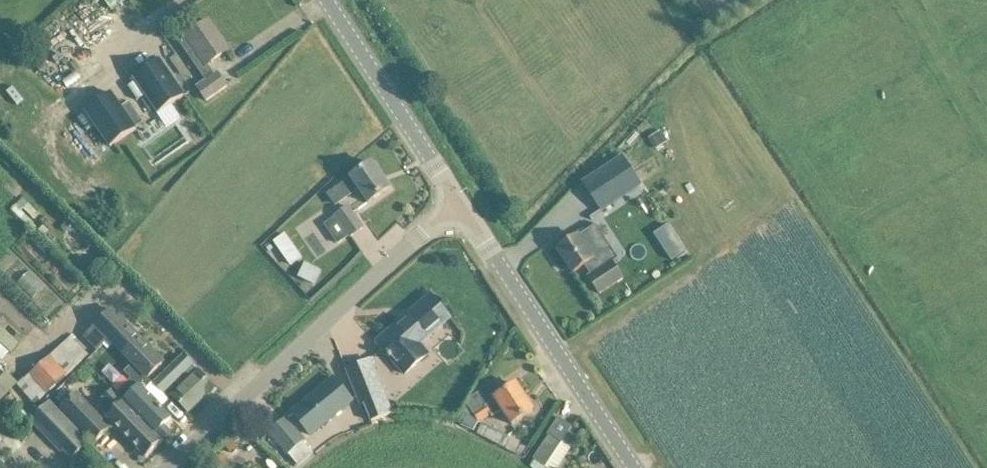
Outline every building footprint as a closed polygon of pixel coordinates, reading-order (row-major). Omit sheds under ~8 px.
[(187,38),(179,43),(190,59),(206,81),(197,87),(206,101),(210,99),(227,87),(217,73),(214,75),(207,65),(229,50),(210,22),(193,33),(187,38)] [(132,78),(157,115),(184,96),(159,59),(132,78)] [(111,146),(135,129),(111,94),(87,111),(111,146)] [(656,149),(668,142),(660,129),(649,137),(656,149)] [(626,180),(607,160),(568,197),(587,217),(626,180)] [(372,164),(356,175),(351,178),(351,179),(341,186),(329,195),(335,203),(348,195),(348,196),(358,188),(369,204),(390,189),(372,164)] [(338,245),(349,237),(350,237),(363,228),(349,207),(335,216),(336,217),(324,225),(338,245)] [(668,225),(655,234),(673,261),(686,252),(668,225)] [(574,239),(558,250),(573,273),(585,266),(591,276),(589,278),(600,294),(616,283),(623,279),(613,263),(618,259),(610,247),(597,226),(580,237),(579,236),(574,239)] [(284,230),(276,238),(295,260),(304,253),(284,230)] [(306,263),(298,277),(314,286),(322,271),(306,263)] [(419,344),(435,331),(450,318),(431,296),(377,342),(405,374),(428,354),(419,344)] [(133,364),(151,384),(152,383),(148,379),(162,364),(137,338),(138,337),(112,310),(84,338),(97,351),(103,345),(108,340),(113,344),(122,354),(123,353),(133,364)] [(88,357),(71,337),(17,386),(34,405),(88,357)] [(108,349),(113,344),(108,340),(103,345),(108,349)] [(0,343),(0,366),(11,354),(0,343)] [(214,388),(184,357),(154,385),(163,394),(176,382),(183,389),(174,397),(188,412),(214,388)] [(391,413),(378,381),(370,362),(347,372),(355,390),(361,405),(365,404),(372,420),(391,413)] [(144,391),(151,384),(133,364),(124,372),(130,379),(115,394),(112,390),(111,390),(162,443),(163,442),(128,406),(129,405),(164,441),(171,433),(164,426),(172,418),(144,391)] [(352,401),(347,394),(334,379),(292,414),(310,436),(352,401)] [(500,379),(483,390),(471,398),(467,406),(469,408),(461,426),(474,431),(478,422),(479,423),(490,415),(492,418),(503,411),(512,425),(534,411),(516,385),(508,391),(500,379)] [(146,458),(162,443),(111,390),(98,403),(106,416),(146,458)] [(81,441),(86,447),(90,444),(92,446),(111,428),(77,393),(60,409),(86,437),(81,441)] [(86,437),(60,409),(58,411),(51,402),(30,421),(61,453),(63,450),(72,460),(86,447),(81,441),(86,437)] [(558,418),(547,435),(549,436),(534,459),(546,467),(563,442),(569,431),(572,427),(558,418)] [(288,454),(289,454),(299,467),(314,454),(304,442),(304,441),(286,420),(270,433),(288,454)] [(508,437),(482,424),(477,434),(503,447),(508,437)] [(563,442),(572,448),(579,437),(569,431),(563,442)]
